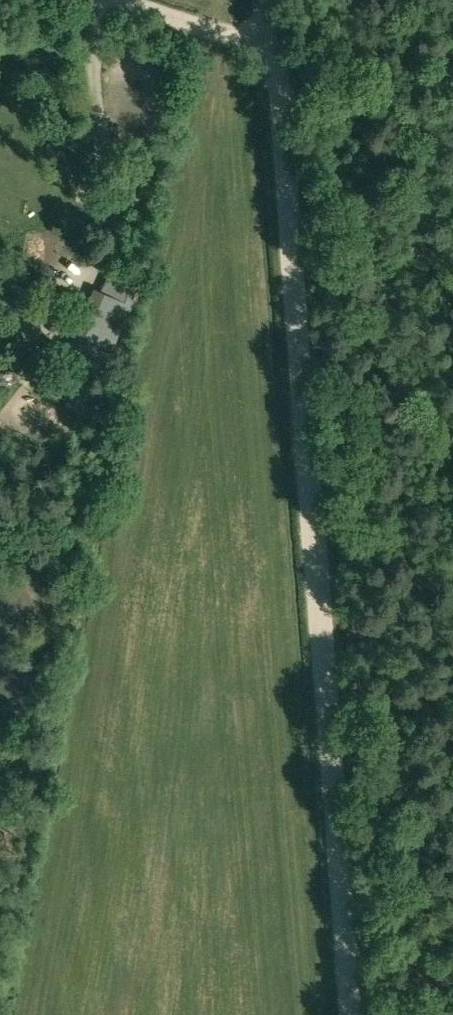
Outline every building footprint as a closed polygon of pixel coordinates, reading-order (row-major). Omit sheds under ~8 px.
[(112,352),(130,311),(101,296),(95,293),(75,335),(112,352)]
